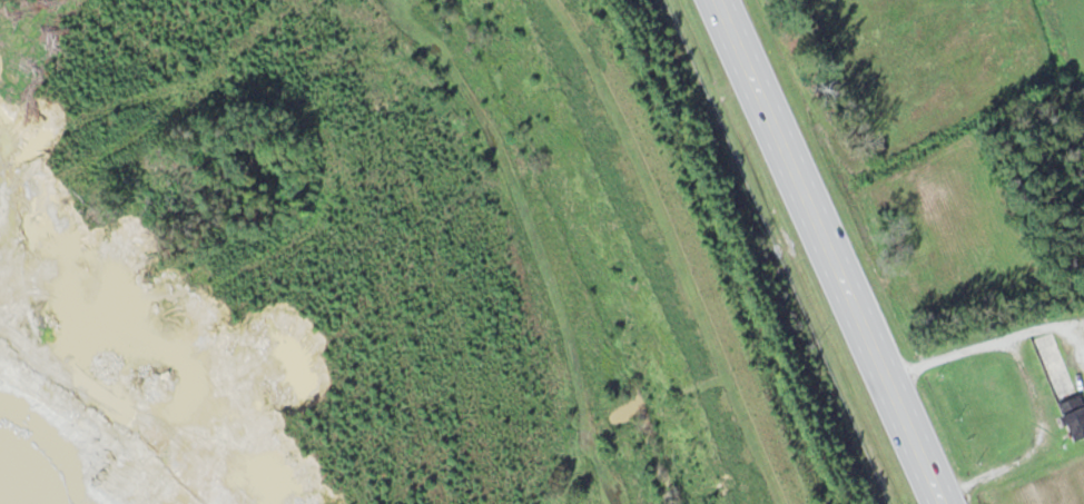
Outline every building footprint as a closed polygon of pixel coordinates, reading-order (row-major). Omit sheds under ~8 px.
[(1067,440),(1083,434),(1083,407),(1082,408),(1078,393),(1054,401),(1067,440)]
